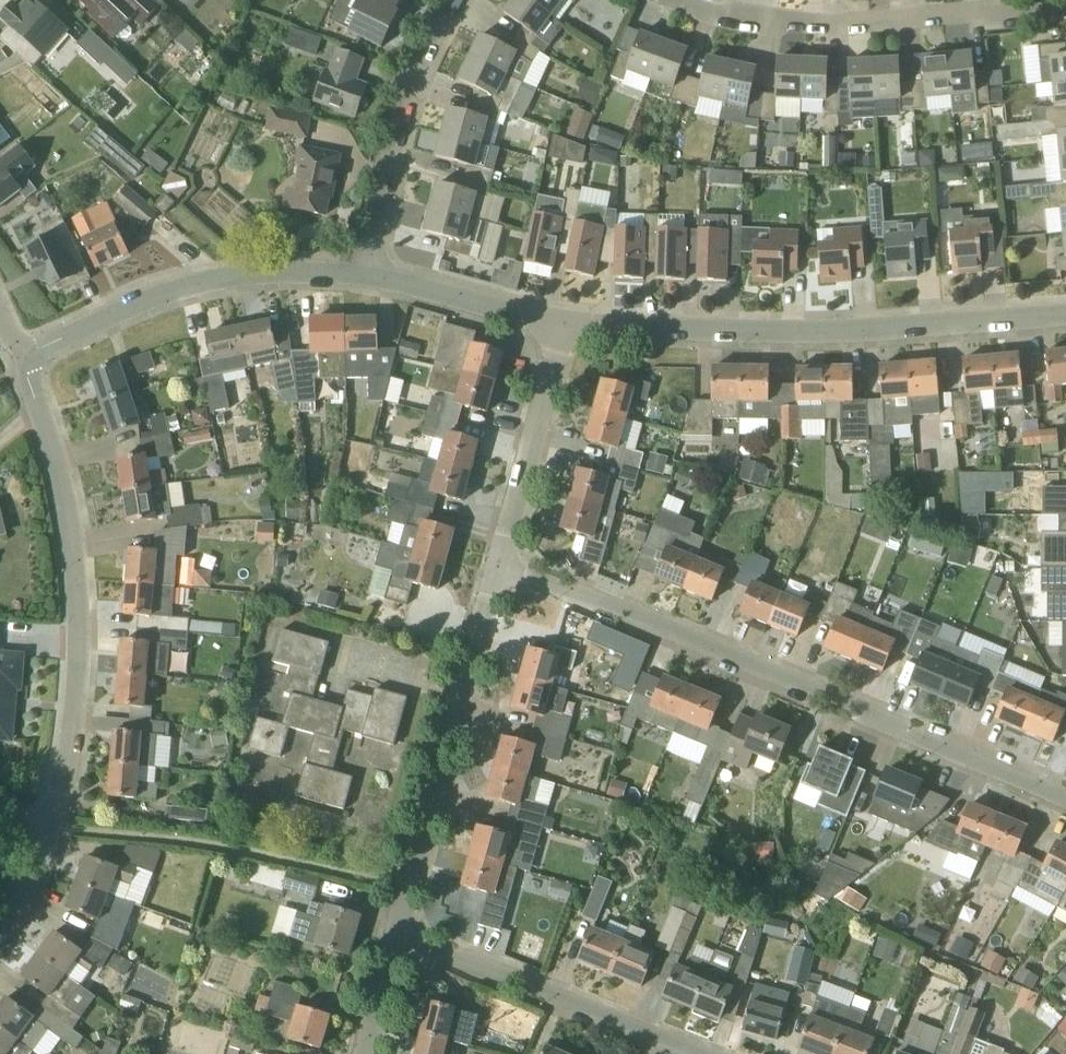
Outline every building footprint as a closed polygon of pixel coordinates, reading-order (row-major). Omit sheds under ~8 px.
[(33,0),(30,0),(20,11),(12,4),(1,17),(9,24),(8,25),(10,26),(0,37),(0,39),(33,69),(45,56),(38,50),(49,38),(56,44),(68,30),(49,14),(51,13),(42,5),(41,7),(33,0)] [(153,0),(81,0),(92,10),(88,15),(108,34),(118,24),(123,29),(134,18),(142,25),(160,6),(153,0)] [(399,13),(396,12),(402,0),(340,0),(338,4),(357,13),(348,32),(382,48),(399,13)] [(516,39),(540,53),(543,55),(564,27),(551,18),(551,17),(528,0),(513,0),(504,13),(523,27),(516,39)] [(551,17),(564,0),(528,0),(551,17)] [(99,66),(113,52),(90,31),(77,45),(99,66)] [(651,80),(665,42),(642,33),(633,56),(621,51),(611,77),(624,82),(628,72),(651,80)] [(509,50),(480,36),(469,58),(523,84),(533,64),(540,53),(516,39),(509,50)] [(684,105),(693,78),(679,74),(688,50),(665,42),(651,80),(673,89),(669,100),(684,105)] [(1053,83),(1065,82),(1065,44),(1039,47),(1040,60),(1043,84),(1053,83)] [(356,81),(364,60),(337,50),(329,71),(327,70),(315,103),(355,118),(367,85),(356,81)] [(6,74),(1,68),(7,63),(6,61),(8,58),(3,52),(0,54),(0,77),(6,74)] [(974,77),(971,53),(947,55),(951,96),(953,115),(978,113),(977,104),(990,103),(987,76),(974,77)] [(914,110),(928,109),(927,99),(951,96),(947,55),(923,58),(925,82),(912,83),(914,110)] [(476,103),(502,112),(508,114),(523,84),(469,58),(459,80),(481,91),(476,103)] [(723,103),(732,63),(708,58),(703,82),(693,78),(684,105),(697,109),(700,98),(723,103)] [(801,100),(803,59),(778,58),(777,95),(764,94),(761,121),(775,123),(776,100),(801,100)] [(838,113),(838,86),(826,86),(827,61),(803,59),(801,100),(825,102),(825,113),(838,113)] [(900,84),(898,59),(874,60),(876,101),(900,100),(901,112),(914,110),(912,83),(900,84)] [(876,101),(874,60),(849,62),(850,86),(838,86),(838,113),(851,113),(851,102),(876,101)] [(761,121),(764,94),(751,93),(756,69),(732,63),(723,103),(747,109),(746,120),(761,121)] [(603,88),(584,80),(576,98),(595,107),(603,88)] [(1065,120),(1065,82),(1053,83),(1055,107),(1045,108),(1046,122),(1065,120)] [(1002,90),(989,91),(990,103),(990,104),(1003,103),(1002,90)] [(69,104),(60,96),(49,109),(57,117),(69,104)] [(502,112),(476,103),(472,116),(448,110),(442,133),(482,144),(488,120),(498,124),(502,112)] [(1046,122),(1045,108),(1032,109),(1033,123),(1046,122)] [(306,137),(309,118),(270,110),(266,129),(306,137)] [(1046,122),(1033,123),(1010,125),(1012,141),(1058,136),(1060,158),(1065,157),(1065,120),(1046,122)] [(571,125),(568,134),(584,140),(587,131),(571,125)] [(1012,141),(1010,125),(996,126),(997,142),(1012,141)] [(543,128),(540,137),(547,140),(550,131),(543,128)] [(600,128),(595,142),(607,147),(612,133),(600,128)] [(491,185),(494,172),(475,167),(482,144),(442,133),(436,157),(467,166),(464,178),(491,185)] [(554,136),(549,154),(581,163),(586,144),(554,136)] [(134,180),(145,167),(117,144),(106,157),(134,180)] [(20,192),(21,191),(15,183),(35,167),(19,146),(0,160),(0,207),(20,192)] [(332,199),(340,156),(301,148),(298,164),(301,165),(292,209),(325,216),(329,198),(332,199)] [(1060,158),(1063,182),(1040,184),(1030,185),(1031,198),(1049,196),(1049,197),(1065,195),(1065,157),(1060,158)] [(939,185),(946,185),(953,170),(938,171),(939,185)] [(171,173),(163,189),(177,202),(188,189),(185,181),(171,173)] [(727,173),(726,185),(743,187),(744,174),(727,173)] [(487,198),(491,185),(464,178),(461,191),(437,184),(431,208),(471,219),(477,195),(487,198)] [(145,228),(158,213),(127,187),(114,202),(145,228)] [(576,222),(582,192),(567,189),(565,201),(539,196),(525,264),(553,270),(558,247),(570,249),(576,222)] [(1049,197),(1050,210),(1061,209),(1063,233),(1065,233),(1065,195),(1049,197)] [(165,215),(176,204),(167,196),(156,208),(165,215)] [(486,223),(471,219),(431,208),(424,232),(448,238),(444,251),(471,258),(474,246),(480,248),(486,223)] [(102,232),(92,212),(74,221),(83,240),(83,241),(96,270),(129,254),(115,225),(102,232)] [(659,229),(659,216),(645,215),(644,228),(617,227),(616,230),(615,259),(615,278),(644,280),(645,257),(657,257),(659,229)] [(953,274),(982,272),(981,256),(995,255),(992,217),(963,219),(964,232),(950,233),(953,274)] [(615,259),(616,230),(604,228),(576,222),(570,249),(566,272),(594,278),(599,255),(615,259)] [(887,279),(917,277),(916,261),(930,260),(927,222),(898,224),(899,236),(885,237),(887,279)] [(698,258),(700,231),(687,230),(659,229),(657,257),(656,280),(685,281),(686,258),(698,258)] [(821,284),(852,282),(851,268),(865,267),(862,229),(833,231),(834,244),(818,245),(821,284)] [(91,279),(68,230),(27,249),(35,267),(34,268),(40,280),(46,278),(51,288),(76,277),(80,284),(91,279)] [(741,260),(742,232),(729,231),(700,230),(700,231),(698,258),(698,281),(727,282),(728,259),(741,260)] [(798,271),(799,232),(770,231),(770,244),(754,244),(753,283),(783,284),(784,271),(798,271)] [(1065,271),(1065,233),(1063,233),(1065,257),(1055,258),(1056,272),(1065,271)] [(378,352),(378,319),(345,320),(345,352),(344,352),(345,379),(369,379),(369,402),(384,401),(388,385),(397,350),(378,352)] [(345,379),(344,352),(345,352),(345,320),(312,321),(313,353),(314,352),(314,370),(293,370),(295,389),(295,392),(298,404),(300,404),(316,404),(315,380),(345,379)] [(277,394),(280,393),(295,389),(293,370),(291,360),(293,360),(289,329),(272,332),(270,322),(238,328),(247,369),(270,364),(277,394)] [(495,384),(504,354),(473,345),(476,333),(446,325),(434,367),(495,384)] [(247,369),(238,328),(207,335),(212,362),(228,359),(231,372),(247,369)] [(1065,386),(1065,351),(1045,352),(1050,404),(1063,403),(1061,386),(1065,386)] [(150,353),(131,359),(136,375),(155,369),(150,353)] [(996,409),(1024,406),(1019,355),(990,357),(996,409)] [(956,426),(984,424),(983,410),(996,409),(990,357),(963,360),(966,399),(953,400),(956,426)] [(940,414),(936,362),(909,364),(911,399),(912,399),(913,417),(927,415),(940,414)] [(913,417),(912,399),(911,399),(909,364),(880,367),(883,418),(868,419),(870,442),(870,461),(871,484),(872,498),(888,496),(887,483),(891,482),(890,445),(894,445),(893,427),(913,425),(913,417)] [(102,403),(129,394),(119,365),(92,373),(102,403)] [(487,413),(495,384),(434,367),(428,389),(445,394),(444,400),(433,397),(428,413),(459,421),(463,406),(487,413)] [(740,420),(741,368),(713,367),(712,401),(694,401),(683,436),(711,437),(712,420),(740,420)] [(769,421),(770,368),(741,368),(740,420),(769,421)] [(783,440),(801,440),(801,422),(825,421),(825,403),(825,368),(796,368),(796,407),(783,407),(783,440)] [(841,442),(870,442),(868,419),(853,419),(853,368),(825,368),(825,403),(841,403),(842,421),(841,442)] [(211,413),(230,408),(222,373),(203,378),(204,385),(211,413)] [(647,401),(652,385),(630,379),(628,388),(602,381),(594,411),(626,419),(632,397),(647,401)] [(772,383),(772,402),(795,403),(796,384),(772,383)] [(113,435),(139,426),(129,394),(102,403),(113,435)] [(316,404),(300,404),(300,413),(316,413),(316,404)] [(199,410),(193,419),(195,427),(210,424),(206,408),(199,410)] [(639,471),(644,454),(636,452),(644,424),(626,419),(594,411),(586,440),(611,447),(607,462),(639,471)] [(422,435),(445,441),(439,463),(471,472),(479,443),(455,436),(459,421),(428,413),(422,435)] [(155,438),(170,434),(166,419),(165,414),(150,418),(153,432),(140,434),(141,441),(156,439),(155,438)] [(177,416),(166,419),(170,434),(180,431),(177,416)] [(1041,446),(1058,444),(1057,429),(1039,431),(1041,446)] [(1041,446),(1039,431),(1022,433),(1024,447),(1041,446)] [(175,455),(170,434),(155,438),(156,439),(141,441),(142,449),(156,446),(159,459),(175,455)] [(148,472),(146,456),(119,460),(124,492),(167,486),(165,470),(148,472)] [(390,484),(387,496),(392,498),(434,510),(438,495),(463,502),(471,472),(439,463),(424,460),(419,481),(413,479),(410,490),(390,484)] [(633,493),(639,471),(607,462),(603,478),(578,470),(570,500),(616,513),(602,508),(608,486),(633,493)] [(387,496),(390,484),(366,479),(363,490),(387,496)] [(200,504),(171,509),(167,486),(124,492),(128,524),(155,518),(169,516),(171,531),(187,528),(213,524),(210,507),(201,508),(200,504)] [(742,486),(730,489),(733,501),(746,498),(742,486)] [(869,495),(852,496),(852,510),(869,509),(869,495)] [(446,561),(454,532),(430,525),(434,510),(392,498),(386,521),(406,526),(400,549),(446,561)] [(601,567),(607,546),(616,513),(570,500),(562,529),(587,536),(580,561),(601,567)] [(301,503),(286,503),(286,518),(301,518),(301,503)] [(317,503),(308,504),(308,522),(318,522),(317,503)] [(696,560),(705,540),(692,534),(697,524),(661,510),(654,526),(646,547),(665,555),(655,578),(683,590),(696,560)] [(1065,570),(1065,516),(1059,516),(1059,532),(1042,533),(1042,565),(1059,570),(1065,570)] [(894,528),(868,518),(862,534),(888,544),(894,528)] [(259,524),(257,540),(274,541),(275,525),(259,524)] [(185,557),(187,528),(171,531),(156,533),(153,552),(123,550),(122,566),(128,566),(127,583),(174,587),(176,556),(185,557)] [(760,587),(771,561),(774,553),(760,547),(766,530),(760,528),(742,569),(736,584),(750,590),(740,614),(769,626),(781,596),(760,587)] [(973,547),(954,542),(948,562),(967,568),(973,547)] [(438,590),(446,561),(400,549),(384,544),(377,568),(393,573),(386,600),(408,606),(414,584),(438,590)] [(717,568),(696,560),(683,590),(712,602),(722,578),(736,584),(742,569),(720,560),(717,568)] [(1059,570),(1042,565),(1042,592),(1063,592),(1063,622),(1065,622),(1065,570),(1059,570)] [(821,620),(837,583),(827,579),(818,601),(806,596),(802,604),(781,596),(769,626),(797,637),(807,614),(821,620)] [(188,634),(189,620),(171,618),(174,587),(127,583),(124,615),(139,616),(138,629),(188,634)] [(854,661),(874,614),(853,605),(858,592),(837,583),(821,620),(835,626),(826,649),(854,661)] [(321,591),(317,605),(334,609),(338,596),(321,591)] [(912,640),(924,612),(912,607),(909,615),(900,612),(894,626),(873,617),(874,614),(854,661),(882,673),(892,649),(906,655),(912,640)] [(187,651),(188,634),(138,629),(137,642),(122,641),(120,673),(147,675),(149,648),(187,651)] [(314,735),(311,744),(296,797),(344,810),(353,778),(332,773),(338,752),(344,731),(362,736),(362,737),(395,746),(408,698),(375,689),(373,697),(348,690),(343,708),(313,700),(320,676),(321,676),(330,644),(282,630),(273,662),(291,667),(284,693),(291,695),(283,725),(257,718),(249,749),(281,758),(289,728),(314,735)] [(939,696),(952,666),(930,657),(934,649),(912,640),(906,655),(921,661),(911,685),(939,696)] [(552,687),(556,676),(558,666),(573,670),(577,653),(556,647),(553,656),(528,649),(520,679),(552,687)] [(21,656),(0,654),(0,739),(9,740),(12,711),(13,695),(14,689),(18,689),(21,656)] [(1039,687),(1043,677),(1010,662),(1005,673),(1039,687)] [(998,675),(976,666),(972,675),(952,666),(939,696),(967,708),(977,684),(991,691),(998,675)] [(150,722),(151,708),(144,708),(147,675),(120,673),(117,706),(132,707),(131,720),(150,722)] [(1024,732),(1037,701),(1016,693),(1020,684),(998,675),(991,691),(1006,696),(996,720),(1024,732)] [(675,734),(693,689),(664,677),(654,702),(635,694),(621,726),(632,731),(638,718),(675,734)] [(567,739),(573,717),(546,710),(552,687),(520,679),(512,708),(537,715),(533,730),(567,739)] [(223,682),(216,687),(223,698),(231,692),(223,682)] [(687,800),(690,801),(702,806),(722,760),(721,760),(723,754),(710,749),(719,729),(710,726),(715,715),(721,701),(693,689),(675,734),(666,752),(701,766),(687,800)] [(1065,697),(1059,711),(1037,701),(1024,732),(1052,744),(1062,720),(1065,721),(1065,697)] [(791,730),(759,716),(754,727),(738,720),(723,754),(721,760),(722,760),(746,770),(752,754),(777,764),(791,730)] [(170,724),(150,722),(131,720),(130,734),(115,732),(112,764),(139,766),(141,734),(169,737),(170,724)] [(560,762),(567,739),(533,730),(529,745),(503,738),(495,768),(528,777),(534,755),(560,762)] [(838,761),(840,756),(820,748),(812,766),(808,764),(800,784),(837,799),(832,812),(847,818),(866,772),(852,766),(838,761)] [(156,799),(157,785),(138,784),(139,766),(112,764),(109,797),(136,799),(136,798),(156,799)] [(507,819),(542,829),(546,817),(549,806),(535,802),(541,781),(528,777),(495,768),(487,797),(512,804),(507,819)] [(903,829),(921,784),(887,770),(875,798),(894,806),(887,822),(903,829)] [(612,781),(607,797),(623,802),(628,785),(612,781)] [(695,824),(702,806),(690,801),(682,819),(695,824)] [(986,847),(999,816),(970,804),(960,828),(942,821),(926,842),(949,853),(943,869),(971,881),(979,863),(985,847),(986,847)] [(207,823),(208,811),(167,807),(166,820),(207,823)] [(1017,887),(1024,874),(1032,858),(1017,852),(1027,828),(999,816),(986,847),(1007,856),(1003,864),(996,881),(997,882),(1014,890),(1016,887),(1017,887)] [(546,817),(542,829),(543,829),(552,831),(555,820),(546,817)] [(534,859),(543,829),(542,829),(507,819),(503,834),(479,827),(471,856),(516,869),(521,855),(534,859)] [(834,841),(823,836),(817,849),(828,854),(834,841)] [(1058,842),(1046,865),(1032,858),(1024,874),(1017,887),(1037,898),(1049,876),(1065,885),(1065,847),(1058,842)] [(154,874),(161,849),(127,846),(118,869),(86,857),(76,883),(109,895),(115,881),(131,887),(138,869),(154,874)] [(500,931),(511,891),(516,869),(471,856),(462,886),(488,893),(479,925),(500,931)] [(831,902),(861,877),(828,864),(815,896),(831,902)] [(254,865),(249,880),(267,886),(272,871),(254,865)] [(314,897),(319,880),(289,871),(284,888),(314,897)] [(597,915),(611,881),(598,875),(583,910),(597,915)] [(551,882),(547,897),(567,903),(572,888),(551,882)] [(118,951),(131,916),(105,907),(109,895),(76,883),(67,908),(100,921),(93,938),(118,951)] [(848,889),(841,900),(858,912),(865,901),(848,889)] [(311,902),(306,916),(297,913),(290,938),(349,956),(360,917),(328,907),(327,908),(311,902)] [(669,953),(685,913),(681,912),(673,908),(656,947),(669,953)] [(680,957),(697,918),(685,913),(669,953),(680,957)] [(610,974),(628,929),(611,922),(605,935),(592,930),(579,961),(610,974)] [(645,933),(630,926),(629,929),(628,929),(610,974),(641,987),(654,956),(639,949),(645,933)] [(745,985),(761,932),(750,926),(739,952),(743,954),(733,980),(745,985)] [(82,953),(54,932),(38,955),(68,977),(78,963),(90,972),(96,965),(102,969),(114,949),(118,952),(118,951),(93,938),(82,953)] [(795,947),(786,980),(805,985),(814,953),(795,947)] [(113,954),(106,966),(123,976),(130,963),(113,954)] [(73,1031),(81,1019),(64,1006),(79,986),(68,977),(38,955),(22,976),(49,996),(41,1007),(73,1031)] [(692,1009),(710,964),(693,957),(687,971),(676,967),(664,997),(692,1009)] [(720,1020),(733,990),(723,986),(729,972),(710,964),(692,1009),(720,1020)] [(777,1040),(790,994),(791,992),(765,985),(770,970),(760,967),(742,1030),(777,1040)] [(850,1009),(818,997),(823,977),(810,974),(801,1005),(814,1009),(811,1017),(799,1050),(810,1053),(833,1053),(850,1009)] [(6,998),(0,1007),(0,1027),(34,1052),(49,1031),(76,1050),(84,1039),(73,1031),(41,1007),(33,1018),(6,998)] [(320,1049),(330,1016),(299,1007),(271,998),(266,1015),(294,1023),(289,1040),(320,1049)] [(462,1044),(470,1013),(429,1003),(421,1034),(448,1041),(462,1044)] [(944,1031),(943,1031),(942,1032),(924,1025),(912,1020),(899,1053),(952,1053),(963,1025),(968,1012),(953,1006),(944,1031)] [(968,1012),(963,1025),(952,1053),(1004,1053),(1005,1051),(975,1040),(984,1013),(970,1008),(968,1012)] [(874,1041),(858,1035),(866,1015),(850,1009),(833,1053),(869,1053),(874,1041)] [(0,1027),(0,1053),(30,1053),(32,1052),(33,1053),(34,1052),(0,1027)] [(448,1041),(421,1034),(416,1053),(445,1053),(448,1041)] [(121,1043),(108,1039),(103,1052),(102,1052),(101,1053),(117,1053),(121,1043)]
